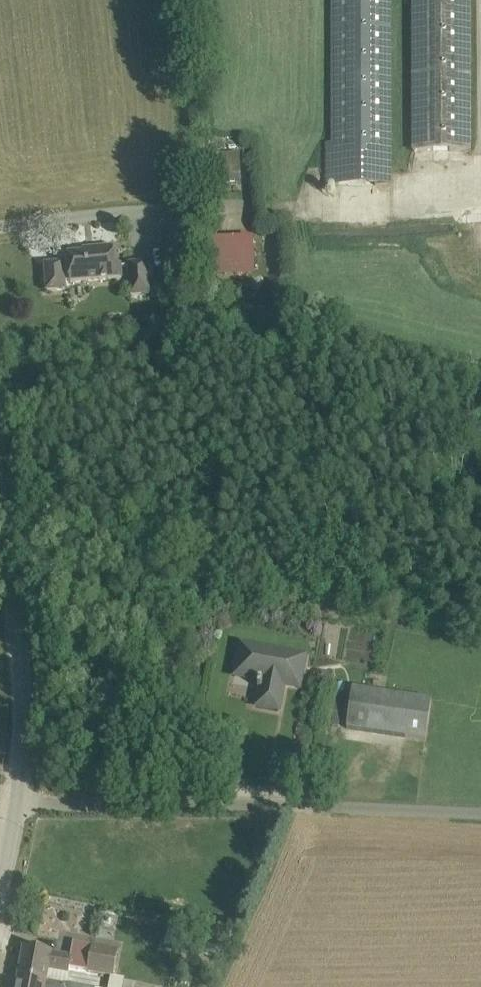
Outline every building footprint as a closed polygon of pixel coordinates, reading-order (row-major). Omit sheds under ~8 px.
[(390,145),(389,0),(332,0),(332,138),(332,143),(390,145)] [(414,152),(470,151),(469,0),(413,0),(414,152)] [(197,156),(199,180),(241,177),(240,154),(197,156)] [(223,276),(258,275),(257,236),(222,237),(223,276)] [(62,263),(45,265),(48,291),(64,289),(64,282),(70,281),(70,283),(122,278),(120,264),(114,265),(112,247),(96,249),(96,252),(68,255),(68,264),(62,265),(62,263)] [(128,264),(131,296),(149,294),(146,262),(128,264)] [(254,706),(279,711),(285,680),(300,683),(305,657),(240,644),(235,676),(259,680),(254,706)] [(347,729),(420,739),(426,740),(432,700),(352,689),(347,729)] [(88,971),(112,975),(116,951),(93,946),(88,971)] [(24,948),(19,976),(66,985),(71,956),(24,948)] [(17,986),(75,986),(66,985),(19,976),(17,986)]
